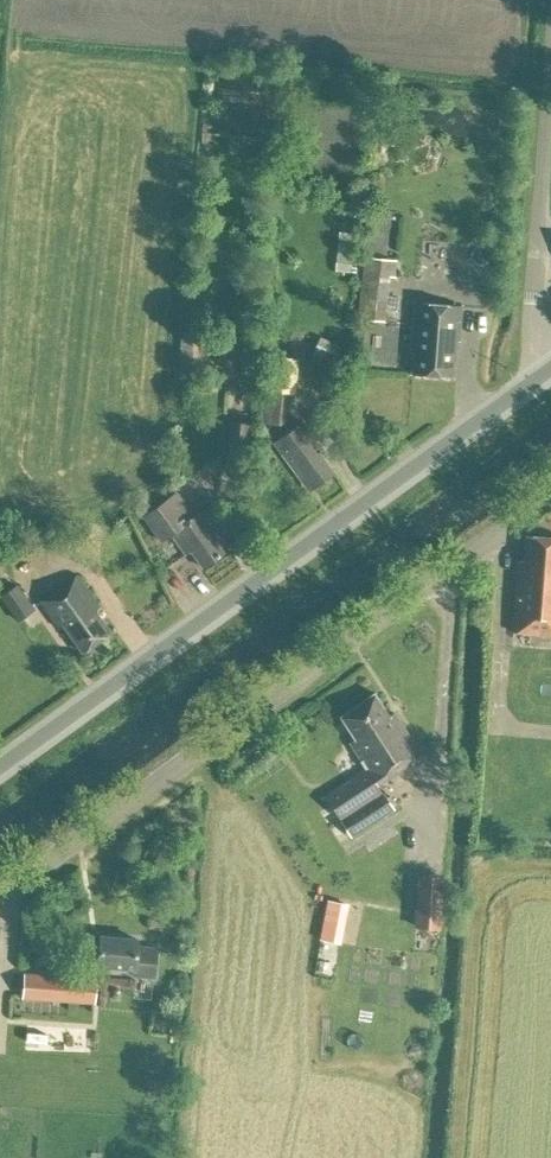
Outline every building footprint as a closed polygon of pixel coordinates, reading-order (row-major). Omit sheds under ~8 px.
[(354,233),(338,232),(334,271),(350,273),(354,233)] [(389,276),(394,277),(395,260),(364,257),(358,319),(384,321),(389,276)] [(415,302),(411,350),(413,350),(411,373),(453,377),(456,340),(459,341),(462,306),(415,302)] [(196,377),(200,324),(186,323),(186,331),(181,331),(179,389),(194,390),(195,377),(196,377)] [(319,337),(312,353),(334,363),(341,347),(319,337)] [(297,358),(269,355),(262,423),(285,425),(289,392),(293,392),(297,358)] [(228,462),(246,463),(249,423),(231,422),(228,462)] [(304,422),(281,438),(274,443),(300,480),(305,476),(313,488),(334,472),(319,452),(324,449),(304,422)] [(178,492),(171,497),(144,516),(161,541),(171,534),(185,554),(191,551),(202,567),(229,549),(202,510),(195,515),(178,492)] [(523,561),(518,560),(512,632),(550,634),(550,537),(525,535),(523,561)] [(11,561),(12,536),(0,536),(0,561),(11,561)] [(62,623),(83,652),(111,632),(95,610),(100,606),(77,574),(40,601),(58,626),(62,623)] [(34,609),(18,585),(1,596),(17,620),(34,609)] [(393,810),(381,792),(376,784),(422,754),(395,712),(388,716),(374,694),(342,717),(356,739),(349,744),(366,769),(326,795),(332,804),(351,835),(393,810)] [(320,935),(342,939),(349,901),(327,897),(320,935)] [(442,902),(415,901),(414,927),(440,928),(442,902)] [(137,946),(137,939),(100,936),(98,965),(133,968),(133,975),(154,977),(157,948),(137,946)] [(97,979),(25,974),(23,998),(95,1003),(97,979)]
